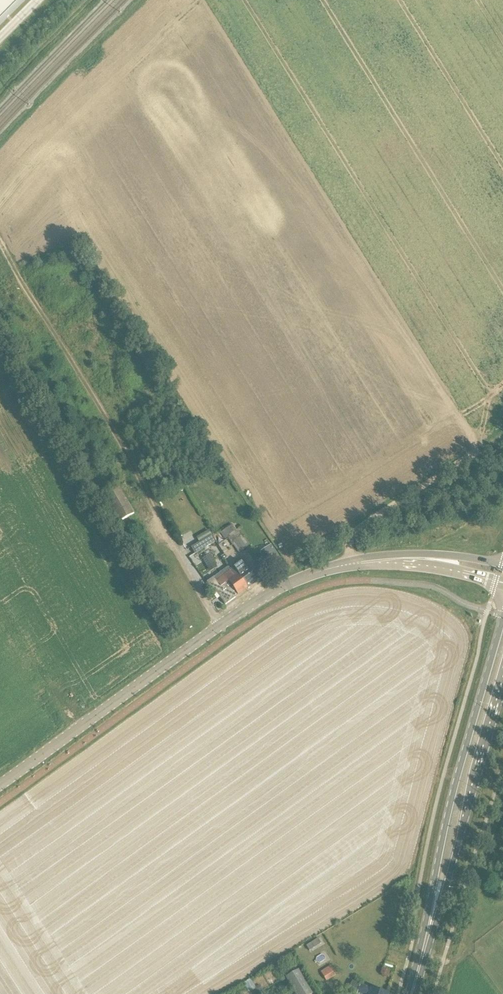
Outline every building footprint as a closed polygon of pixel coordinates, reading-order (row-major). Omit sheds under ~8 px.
[(26,0),(0,0),(0,26),(26,0)] [(215,481),(223,476),(219,469),(211,474),(215,481)] [(118,486),(104,494),(119,522),(134,514),(118,486)] [(225,540),(228,538),(237,531),(232,525),(221,533),(225,540)] [(241,528),(237,531),(228,538),(233,545),(239,554),(251,545),(246,538),(247,537),(241,528)] [(189,532),(181,537),(183,541),(192,536),(189,532)] [(191,548),(195,554),(216,542),(212,535),(191,548)] [(218,568),(210,555),(209,556),(205,558),(203,559),(210,572),(218,568)] [(238,565),(230,570),(235,577),(239,574),(249,588),(258,581),(242,557),(235,562),(238,565)] [(239,595),(249,588),(239,574),(235,577),(230,570),(228,567),(224,571),(212,579),(207,582),(214,592),(216,591),(226,605),(239,595)] [(331,966),(321,972),(326,981),(336,974),(331,966)] [(296,993),(312,993),(313,993),(298,970),(286,977),(296,993)] [(389,993),(372,989),(360,985),(353,981),(346,993),(357,993),(362,993),(389,993)] [(258,993),(263,990),(260,985),(255,988),(258,993)]
